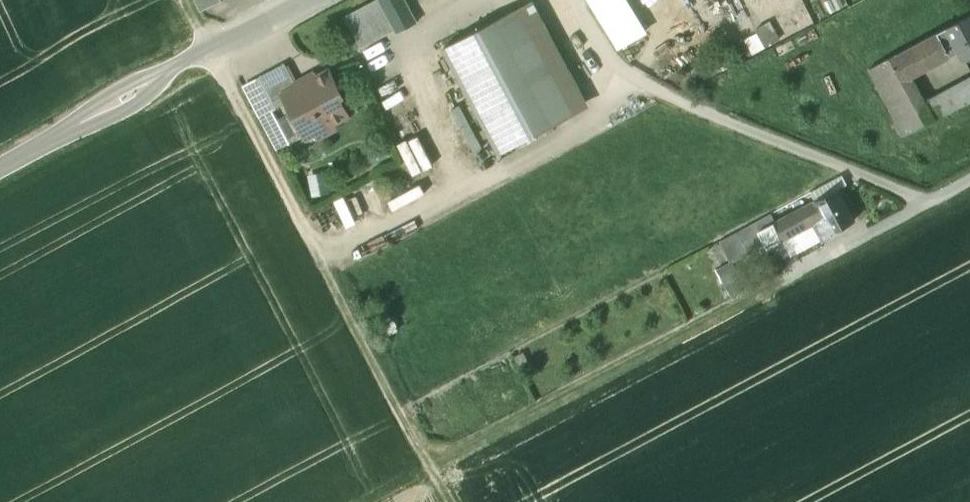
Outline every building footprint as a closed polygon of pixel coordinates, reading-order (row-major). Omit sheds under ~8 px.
[(200,11),(222,1),(222,0),(195,0),(200,11)] [(354,13),(345,17),(356,37),(365,33),(389,19),(397,33),(417,23),(405,0),(377,0),(354,13)] [(533,0),(515,10),(571,116),(590,106),(533,0)] [(619,50),(649,32),(629,0),(589,0),(619,50)] [(515,10),(444,47),(500,153),(571,116),(515,10)] [(950,56),(957,53),(962,62),(969,58),(969,16),(937,33),(950,56)] [(745,36),(753,53),(780,40),(772,23),(745,36)] [(937,33),(889,58),(901,81),(914,78),(951,58),(950,56),(937,33)] [(901,81),(889,58),(864,71),(901,137),(936,120),(925,100),(914,78),(901,81)] [(285,63),(260,76),(277,108),(288,102),(284,93),(297,86),(285,63)] [(329,71),(316,78),(315,77),(297,86),(284,93),(288,102),(293,110),(298,112),(300,115),(299,121),(304,131),(312,134),(315,132),(317,135),(322,137),(333,131),(334,126),(333,123),(348,115),(338,96),(340,91),(329,71)] [(925,100),(936,120),(936,121),(969,103),(969,77),(925,100)] [(413,97),(383,111),(387,121),(418,106),(413,97)] [(775,222),(758,231),(765,245),(767,249),(793,235),(814,225),(822,241),(833,235),(832,233),(856,220),(839,188),(775,222)] [(755,250),(765,245),(758,231),(775,222),(771,214),(754,222),(755,225),(712,248),(720,265),(729,261),(731,264),(755,251),(755,250)] [(814,225),(793,235),(802,252),(822,241),(814,225)]
